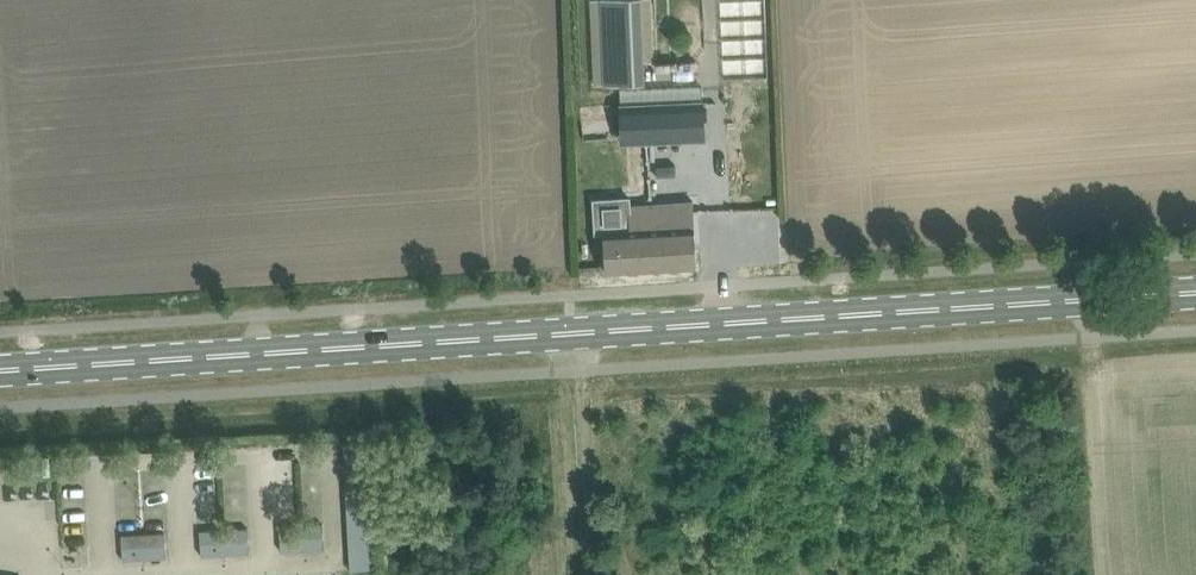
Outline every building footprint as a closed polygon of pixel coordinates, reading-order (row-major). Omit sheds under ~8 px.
[(644,82),(646,82),(645,61),(643,0),(601,0),(605,84),(644,82)] [(765,0),(724,0),(726,74),(768,73),(765,0)] [(640,144),(708,136),(704,99),(619,109),(621,121),(637,119),(640,144)] [(604,232),(605,247),(606,264),(606,270),(697,265),(696,241),(694,210),(694,199),(637,203),(632,203),(631,196),(594,198),(596,233),(604,232)] [(281,548),(324,546),(323,520),(280,522),(281,548)] [(247,524),(199,525),(200,552),(248,551),(247,524)] [(124,557),(165,555),(164,528),(122,530),(124,557)]
